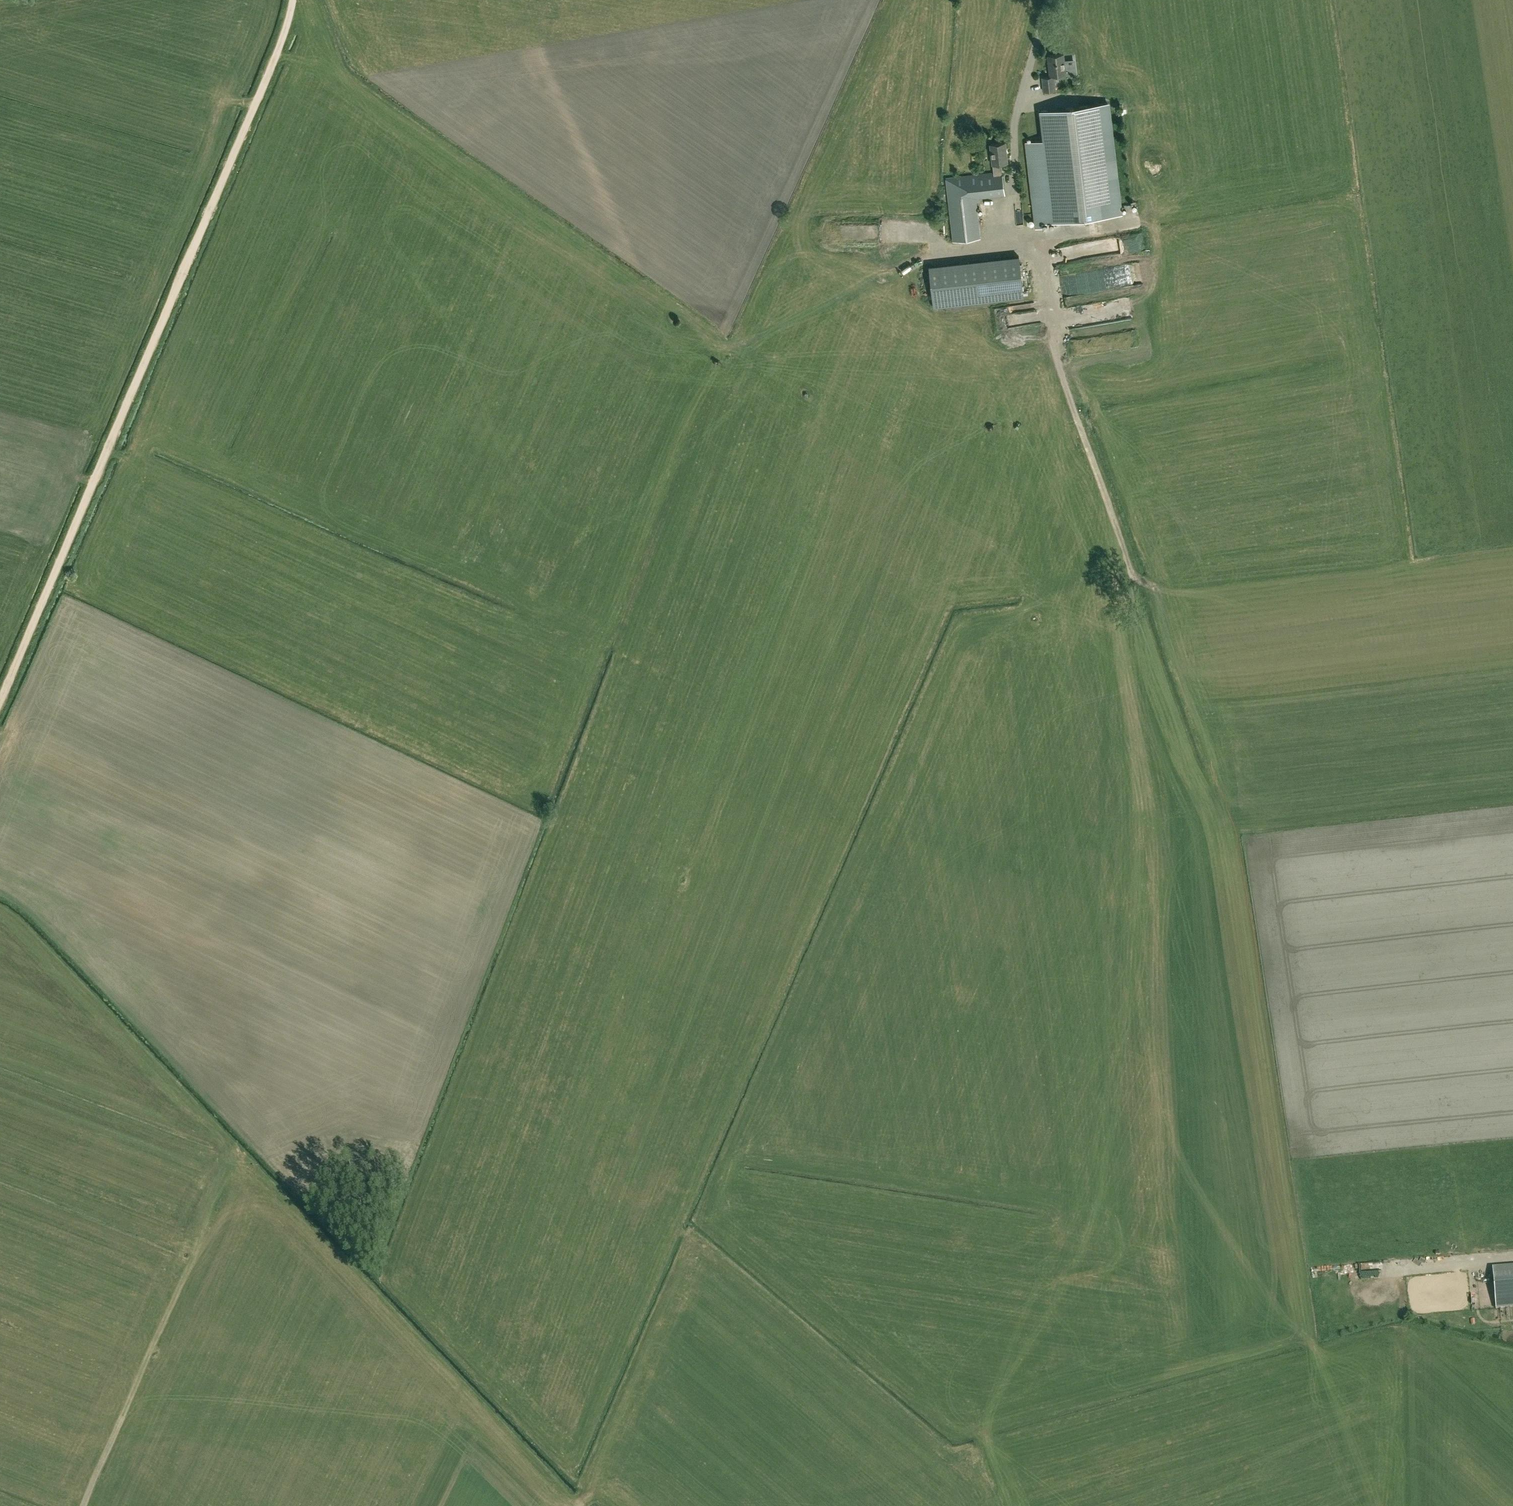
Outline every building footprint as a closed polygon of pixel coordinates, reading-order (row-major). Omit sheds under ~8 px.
[(1066,74),(1064,55),(1048,56),(1051,76),(1066,74)] [(1042,79),(1044,93),(1056,91),(1054,77),(1042,79)] [(1039,110),(1043,142),(1026,144),(1036,228),(1043,227),(1042,223),(1082,218),(1123,213),(1110,102),(1039,110)] [(995,173),(947,178),(953,241),(981,238),(977,199),(1006,196),(1003,164),(1009,164),(1006,143),(991,145),(995,173)] [(1019,255),(929,265),(933,307),(997,300),(1024,297),(1019,255)] [(1111,268),(1112,284),(1120,283),(1119,268),(1111,268)] [(1496,1309),(1512,1308),(1512,1265),(1493,1267),(1496,1309)]
